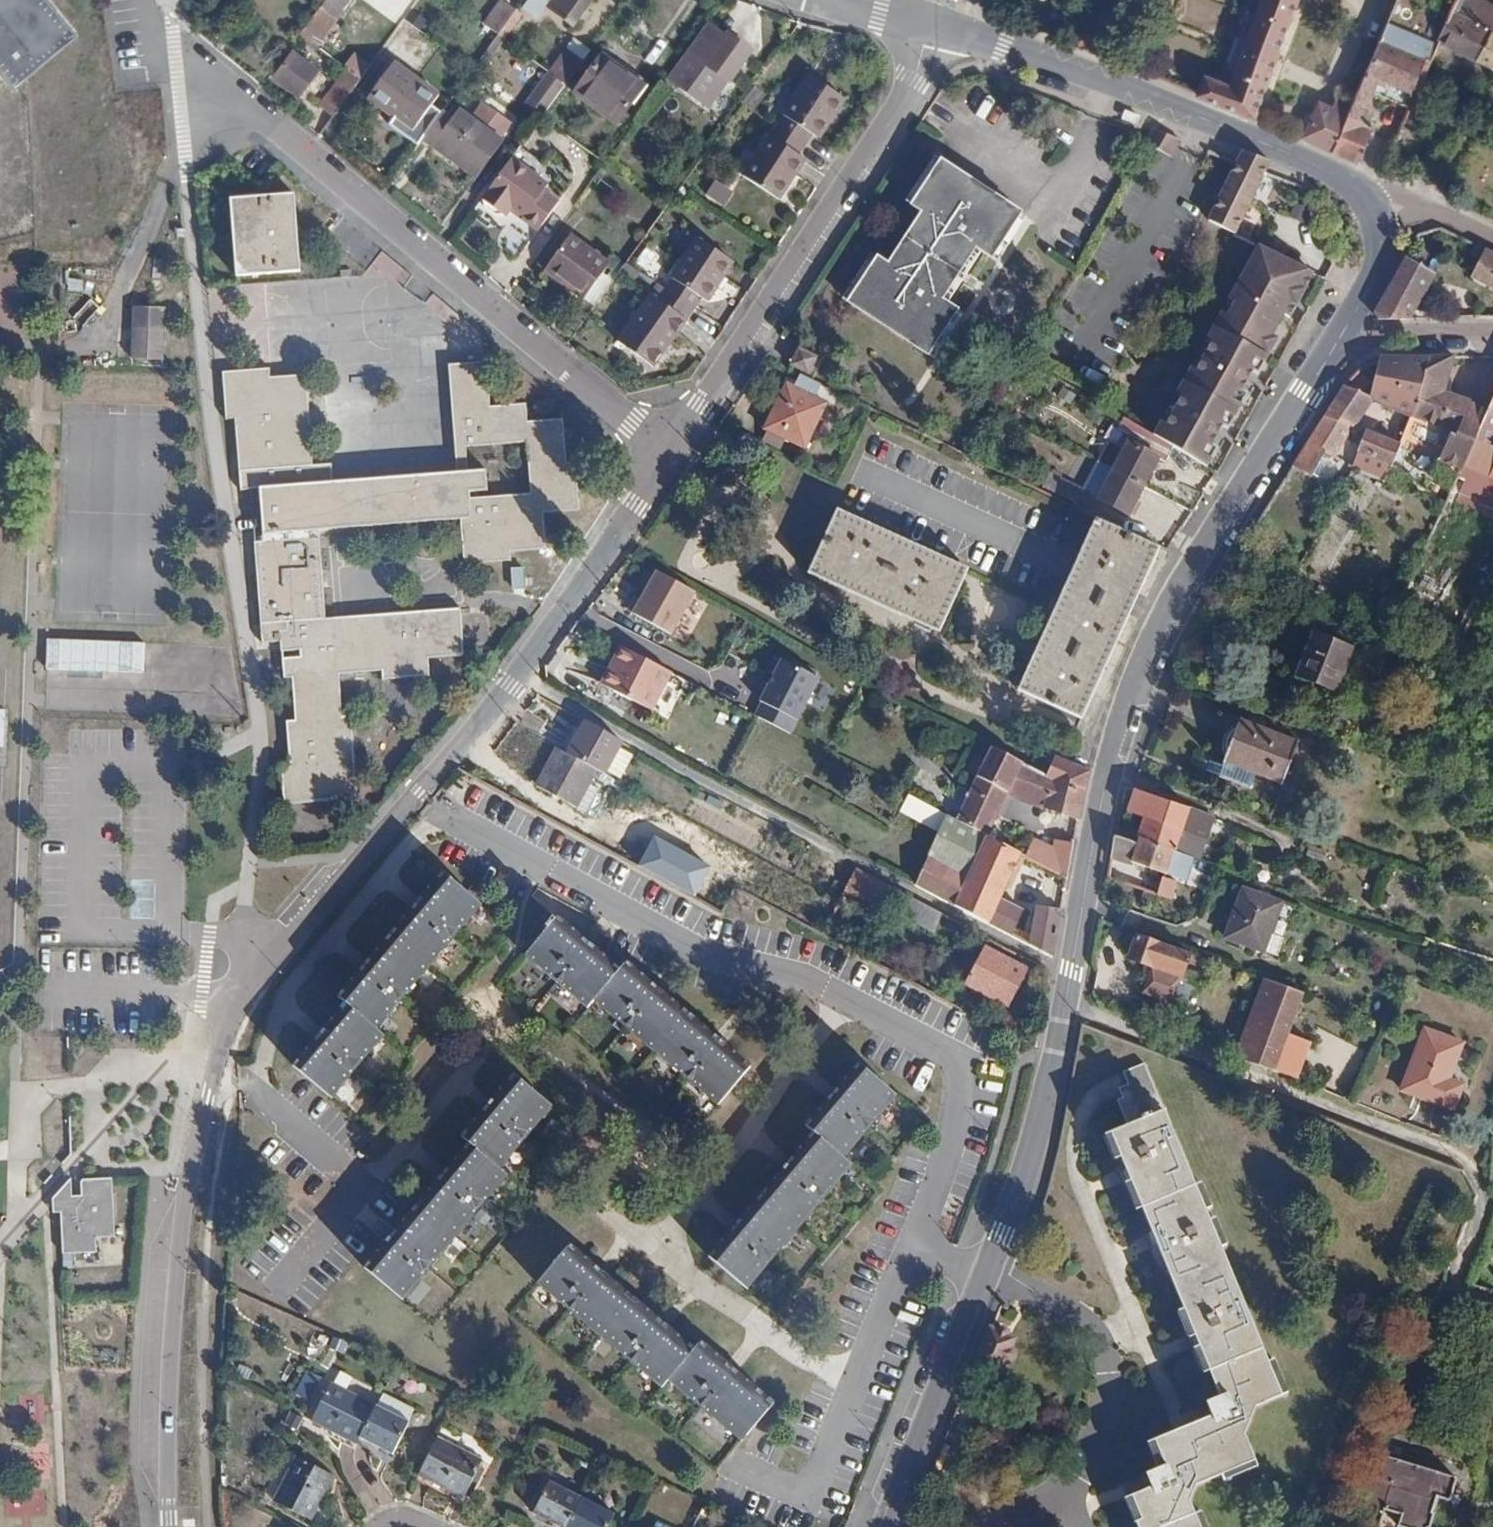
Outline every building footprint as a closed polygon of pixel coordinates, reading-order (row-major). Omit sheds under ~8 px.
[(14,88),(28,76),(78,33),(50,0),(0,0),(0,71),(14,88)] [(300,34),(306,39),(316,47),(340,14),(351,0),(350,0),(325,0),(300,34)] [(501,0),(483,25),(498,36),(513,15),(515,11),(501,0)] [(530,0),(544,10),(551,0),(531,0),(530,0)] [(580,16),(591,0),(557,0),(580,16)] [(1229,85),(1221,83),(1204,77),(1198,96),(1256,118),(1262,97),(1295,0),(1258,0),(1229,85)] [(1477,27),(1492,34),(1492,9),(1486,6),(1477,27)] [(340,14),(316,47),(319,49),(343,19),(340,14)] [(1492,70),(1492,34),(1477,27),(1448,14),(1436,42),(1437,45),(1492,70)] [(513,15),(498,36),(496,38),(502,43),(519,19),(513,15)] [(706,25),(666,79),(707,108),(726,82),(730,84),(751,54),(727,37),(725,39),(706,25)] [(295,40),(302,45),(306,39),(300,34),(295,40)] [(1379,40),(1349,112),(1347,119),(1367,127),(1374,110),(1371,100),(1371,96),(1378,79),(1409,92),(1422,60),(1414,56),(1379,40)] [(1419,46),(1414,56),(1422,60),(1409,92),(1414,95),(1433,52),(1419,46)] [(545,73),(562,86),(579,62),(562,50),(545,73)] [(601,53),(570,97),(613,127),(644,84),(601,53)] [(291,54),(272,80),(297,98),(316,73),(291,54)] [(393,65),(368,100),(413,133),(438,98),(393,65)] [(346,71),(318,108),(332,119),(359,82),(346,71)] [(805,76),(741,175),(778,198),(803,158),(798,154),(811,133),(817,137),(842,98),(805,76)] [(539,110),(550,92),(537,85),(526,103),(539,110)] [(1303,140),(1334,154),(1347,119),(1349,112),(1319,101),(1303,140)] [(441,115),(423,140),(475,179),(500,144),(457,113),(451,122),(441,115)] [(1347,119),(1334,154),(1358,164),(1371,134),(1373,130),(1367,127),(1347,119)] [(1154,132),(1146,146),(1165,159),(1175,140),(1154,132)] [(1233,148),(1197,214),(1211,222),(1240,164),(1246,153),(1233,148)] [(547,186),(510,159),(480,201),(482,202),(483,209),(495,217),(502,216),(504,218),(508,212),(510,210),(522,218),(520,220),(537,231),(558,203),(542,192),(547,186)] [(924,214),(890,266),(879,259),(850,304),(930,354),(959,310),(943,300),(977,247),(993,258),(1022,212),(943,162),(913,207),(924,214)] [(1240,164),(1211,222),(1210,223),(1235,235),(1266,175),(1240,164)] [(707,195),(727,206),(736,190),(716,179),(707,195)] [(230,198),(235,275),(299,270),(294,193),(230,198)] [(510,210),(508,212),(520,220),(522,218),(510,210)] [(568,236),(543,271),(583,299),(608,265),(568,236)] [(651,298),(619,347),(652,368),(697,298),(703,302),(730,260),(695,239),(655,301),(651,298)] [(1257,246),(1228,300),(1232,303),(1226,315),(1221,313),(1206,341),(1210,344),(1195,371),(1190,369),(1175,396),(1180,399),(1165,426),(1161,423),(1153,436),(1175,449),(1206,468),(1218,446),(1213,442),(1221,429),(1225,431),(1227,428),(1247,393),(1242,389),(1253,373),(1257,375),(1258,373),(1278,336),(1273,334),(1283,317),(1287,319),(1288,317),(1298,300),(1312,273),(1257,246)] [(1471,280),(1492,291),(1492,256),(1478,249),(1475,256),(1481,260),(1471,280)] [(1405,259),(1373,315),(1377,322),(1409,322),(1434,276),(1405,259)] [(1298,300),(1288,317),(1298,322),(1307,305),(1298,300)] [(135,304),(132,359),(165,361),(168,306),(135,304)] [(394,364),(437,366),(438,341),(421,341),(420,352),(394,351),(394,364)] [(789,366),(808,375),(817,359),(798,350),(789,366)] [(1410,418),(1441,430),(1439,435),(1449,440),(1434,470),(1443,474),(1446,469),(1458,475),(1462,466),(1488,410),(1470,406),(1471,403),(1442,396),(1454,357),(1429,358),(1410,418)] [(1378,362),(1369,397),(1368,400),(1370,401),(1410,418),(1429,358),(1379,359),(1378,362)] [(224,373),(228,418),(237,417),(243,491),(263,490),(264,510),(274,509),(276,532),(265,533),(265,541),(255,542),(263,631),(281,631),(282,640),(301,639),(302,646),(291,647),(296,720),(289,720),(292,764),(283,766),(286,801),(358,795),(351,711),(342,712),(338,668),(382,664),(383,673),(429,669),(427,652),(444,650),(461,629),(459,609),(325,620),(318,530),(460,519),(464,564),(510,560),(510,551),(546,547),(544,512),(579,509),(576,464),(566,465),(563,420),(528,423),(526,404),(490,408),(486,363),(449,366),(458,473),(332,484),(331,464),(314,465),(306,377),(271,379),(269,370),(224,373)] [(1253,373),(1242,389),(1247,393),(1252,385),(1261,390),(1268,378),(1258,373),(1257,375),(1253,373)] [(785,385),(764,428),(802,447),(824,404),(785,385)] [(1343,388),(1326,415),(1350,429),(1370,401),(1368,400),(1369,397),(1343,388)] [(1462,466),(1471,469),(1483,446),(1492,452),(1492,400),(1488,410),(1462,466)] [(1326,415),(1292,468),(1310,478),(1324,455),(1332,459),(1350,429),(1326,415)] [(1131,437),(1113,471),(1144,488),(1158,462),(1165,466),(1175,449),(1153,436),(1128,420),(1122,431),(1131,437)] [(1221,429),(1213,442),(1218,446),(1222,441),(1230,445),(1237,434),(1227,428),(1225,431),(1221,429)] [(1364,433),(1356,454),(1392,468),(1399,446),(1364,433)] [(1098,463),(1090,479),(1104,488),(1113,471),(1098,463)] [(1104,488),(1097,500),(1128,516),(1144,488),(1113,471),(1104,488)] [(1043,488),(1075,503),(1082,488),(1049,473),(1043,488)] [(1336,477),(1329,490),(1335,493),(1342,480),(1336,477)] [(1097,500),(1089,514),(1099,519),(1121,529),(1128,516),(1097,500)] [(836,513),(808,574),(848,593),(858,574),(874,582),(873,583),(890,592),(894,590),(907,597),(907,600),(930,610),(950,567),(836,513)] [(1085,548),(1095,554),(1064,621),(1072,625),(1062,647),(1054,643),(1041,672),(1048,676),(1037,700),(1080,720),(1161,549),(1121,529),(1099,519),(1085,548)] [(515,589),(529,586),(525,565),(511,568),(515,589)] [(679,635),(702,588),(658,567),(636,615),(679,635)] [(461,629),(444,650),(462,649),(461,629)] [(1313,637),(1296,679),(1333,693),(1350,651),(1313,637)] [(146,674),(147,641),(48,638),(47,670),(146,674)] [(685,678),(635,651),(614,688),(664,715),(685,678)] [(782,656),(756,717),(798,735),(824,674),(782,656)] [(1239,722),(1222,763),(1280,787),(1296,745),(1239,722)] [(566,751),(597,769),(606,774),(607,772),(620,751),(623,746),(584,723),(566,751)] [(559,747),(538,784),(550,791),(566,799),(576,805),(588,785),(597,769),(566,751),(559,747)] [(620,751),(607,772),(620,780),(633,759),(620,751)] [(975,781),(1006,796),(1042,810),(1076,820),(1088,771),(1070,766),(1052,758),(1045,777),(1028,769),(990,751),(975,781)] [(970,793),(955,824),(985,839),(1006,796),(975,781),(970,793)] [(588,785),(576,805),(586,811),(598,791),(588,785)] [(1143,819),(1137,837),(1174,851),(1180,832),(1183,826),(1188,809),(1123,786),(1119,811),(1143,819)] [(545,799),(560,808),(566,799),(550,791),(545,799)] [(899,816),(939,836),(947,820),(907,799),(899,816)] [(1183,826),(1229,843),(1235,827),(1188,809),(1183,826)] [(939,836),(913,887),(1009,936),(1021,913),(999,902),(1021,856),(985,839),(955,824),(947,820),(939,836)] [(1180,832),(1174,851),(1195,859),(1202,841),(1180,832)] [(618,833),(607,853),(612,855),(623,835),(618,833)] [(1070,873),(1078,843),(1055,837),(1054,841),(1034,836),(1028,862),(1070,873)] [(1112,839),(1110,859),(1133,866),(1134,863),(1165,874),(1174,851),(1137,837),(1134,846),(1112,839)] [(439,867),(335,990),(344,998),(291,1060),(327,1090),(380,1028),(373,1022),(477,900),(439,867)] [(843,893),(881,913),(892,891),(854,871),(843,893)] [(1160,879),(1158,896),(1171,900),(1174,881),(1160,879)] [(1243,891),(1226,940),(1264,955),(1282,906),(1243,891)] [(898,908),(935,927),(940,916),(904,897),(898,908)] [(1034,910),(1029,946),(1051,958),(1060,912),(1034,910)] [(552,912),(520,950),(580,1001),(587,993),(711,1096),(743,1060),(620,956),(614,963),(552,912)] [(1135,936),(1127,959),(1177,977),(1182,964),(1246,986),(1249,978),(1135,936)] [(982,953),(965,988),(1005,1009),(1022,974),(982,953)] [(1261,982),(1234,1056),(1271,1071),(1284,1035),(1300,994),(1269,983),(1261,982)] [(1420,1030),(1398,1091),(1448,1109),(1457,1084),(1446,1081),(1458,1045),(1420,1030)] [(1284,1035),(1271,1071),(1295,1080),(1308,1044),(1284,1035)] [(809,1139),(706,1261),(747,1295),(851,1172),(845,1166),(872,1135),(898,1103),(857,1063),(804,1130),(809,1139)] [(505,1064),(452,1127),(459,1133),(356,1257),(394,1289),(498,1166),(489,1159),(542,1096),(505,1064)] [(1222,1396),(1212,1402),(1215,1415),(1159,1439),(1168,1464),(1147,1474),(1152,1489),(1135,1497),(1145,1520),(1139,1523),(1141,1526),(1201,1526),(1192,1503),(1200,1483),(1257,1460),(1249,1436),(1263,1402),(1284,1393),(1164,1110),(1111,1131),(1222,1396)] [(61,1213),(63,1254),(96,1252),(96,1238),(115,1237),(112,1178),(83,1180),(81,1182),(82,1196),(72,1196),(71,1178),(52,1199),(53,1213),(61,1213)] [(532,1289),(660,1396),(668,1388),(740,1448),(774,1408),(700,1349),(694,1355),(568,1247),(532,1289)] [(990,1329),(976,1360),(1000,1371),(1004,1360),(1006,1361),(1011,1360),(1013,1356),(1012,1354),(1009,1350),(1014,1339),(990,1329)] [(330,1384),(310,1421),(353,1444),(357,1437),(373,1407),(330,1384)] [(357,1437),(390,1454),(406,1424),(405,1424),(411,1412),(380,1395),(373,1407),(357,1437)] [(435,1438),(417,1473),(459,1496),(479,1461),(435,1438)] [(339,1452),(366,1513),(389,1503),(363,1442),(339,1452)] [(1383,1526),(1433,1526),(1437,1513),(1434,1512),(1438,1497),(1450,1500),(1457,1477),(1369,1452),(1363,1474),(1395,1483),(1383,1526)] [(294,1458),(272,1502),(311,1520),(333,1477),(294,1458)] [(531,1511),(561,1526),(564,1526),(580,1497),(548,1480),(531,1511)] [(564,1526),(605,1526),(612,1514),(580,1497),(564,1526)]
